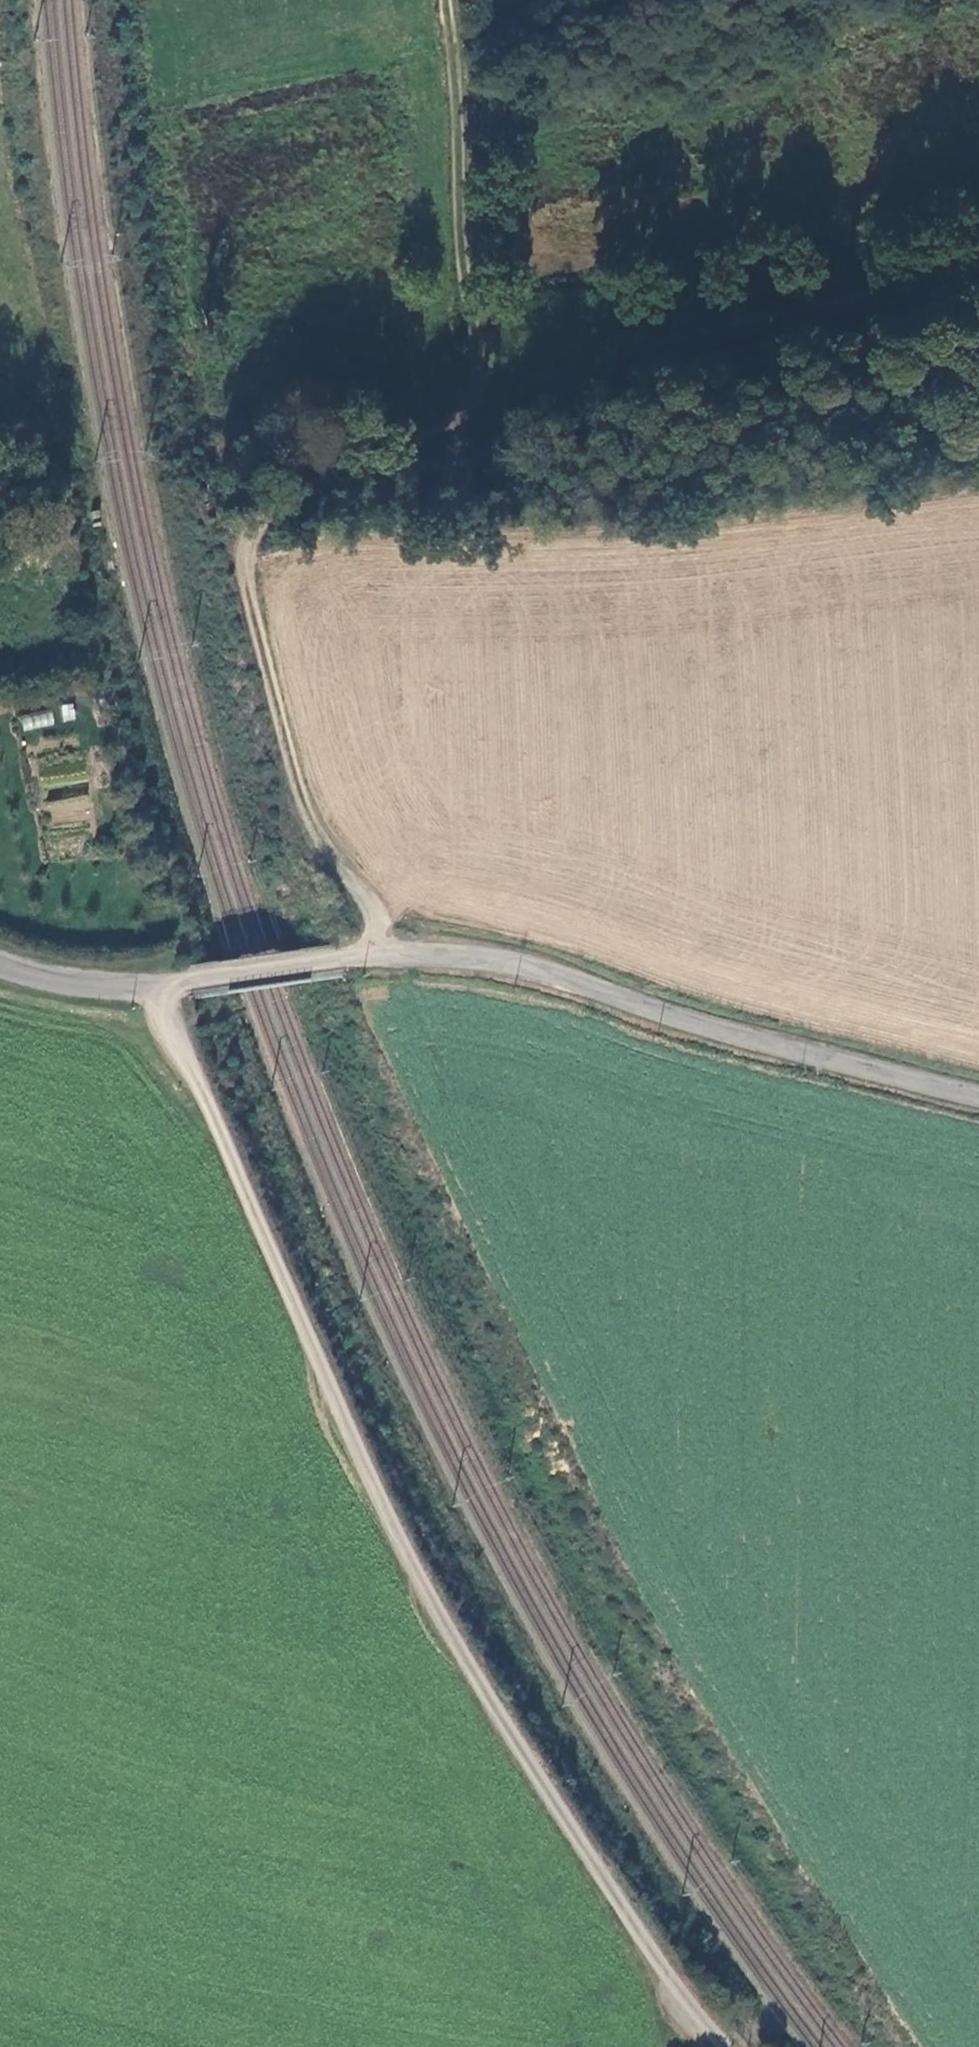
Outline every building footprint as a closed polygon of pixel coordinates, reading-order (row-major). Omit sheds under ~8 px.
[(21,716),(23,730),(55,725),(52,710),(21,716)] [(88,797),(47,800),(49,823),(90,820),(88,797)]
